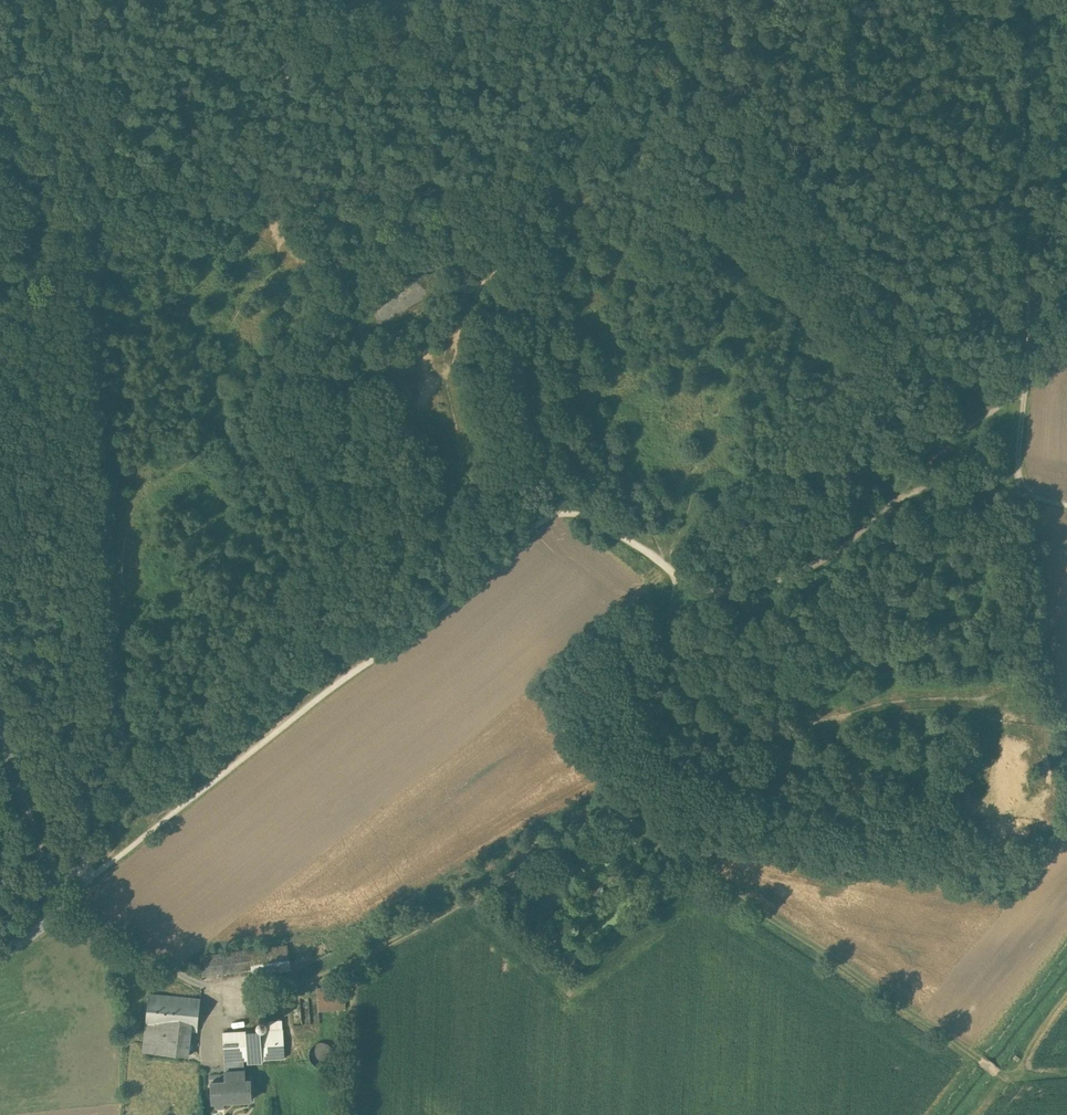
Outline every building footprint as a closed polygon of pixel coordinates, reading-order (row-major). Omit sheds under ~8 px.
[(288,945),(280,946),(282,965),(290,964),(288,945)] [(280,946),(260,948),(263,972),(290,968),(290,964),(282,965),(280,946)] [(260,948),(250,949),(253,969),(253,974),(263,972),(260,948)] [(344,990),(317,992),(318,1003),(345,1001),(344,990)] [(201,998),(149,993),(146,1022),(143,1052),(160,1053),(188,1056),(192,1026),(198,1027),(201,998)] [(345,1001),(318,1003),(319,1011),(346,1008),(345,1001)] [(268,1024),(268,1022),(268,1020),(266,1018),(265,1017),(262,1017),(260,1017),(259,1018),(257,1020),(257,1022),(258,1024),(259,1026),(261,1027),(263,1028),(265,1027),(266,1027),(267,1026),(267,1025),(268,1024)] [(282,1021),(268,1022),(268,1024),(267,1025),(267,1029),(283,1029),(282,1021)] [(263,1030),(223,1032),(225,1061),(243,1060),(253,1059),(253,1062),(257,1062),(257,1059),(284,1058),(283,1029),(267,1029),(263,1030)] [(333,1058),(334,1054),(333,1049),(330,1045),(326,1042),(321,1042),(317,1043),(313,1045),(310,1049),(309,1054),(310,1059),(313,1063),(317,1065),(322,1066),(326,1065),(330,1062),(333,1058)] [(243,1060),(225,1061),(226,1072),(227,1081),(244,1080),(243,1060)] [(227,1081),(212,1082),(212,1081),(213,1101),(237,1100),(249,1099),(251,1099),(250,1079),(249,1079),(244,1080),(227,1081)]
